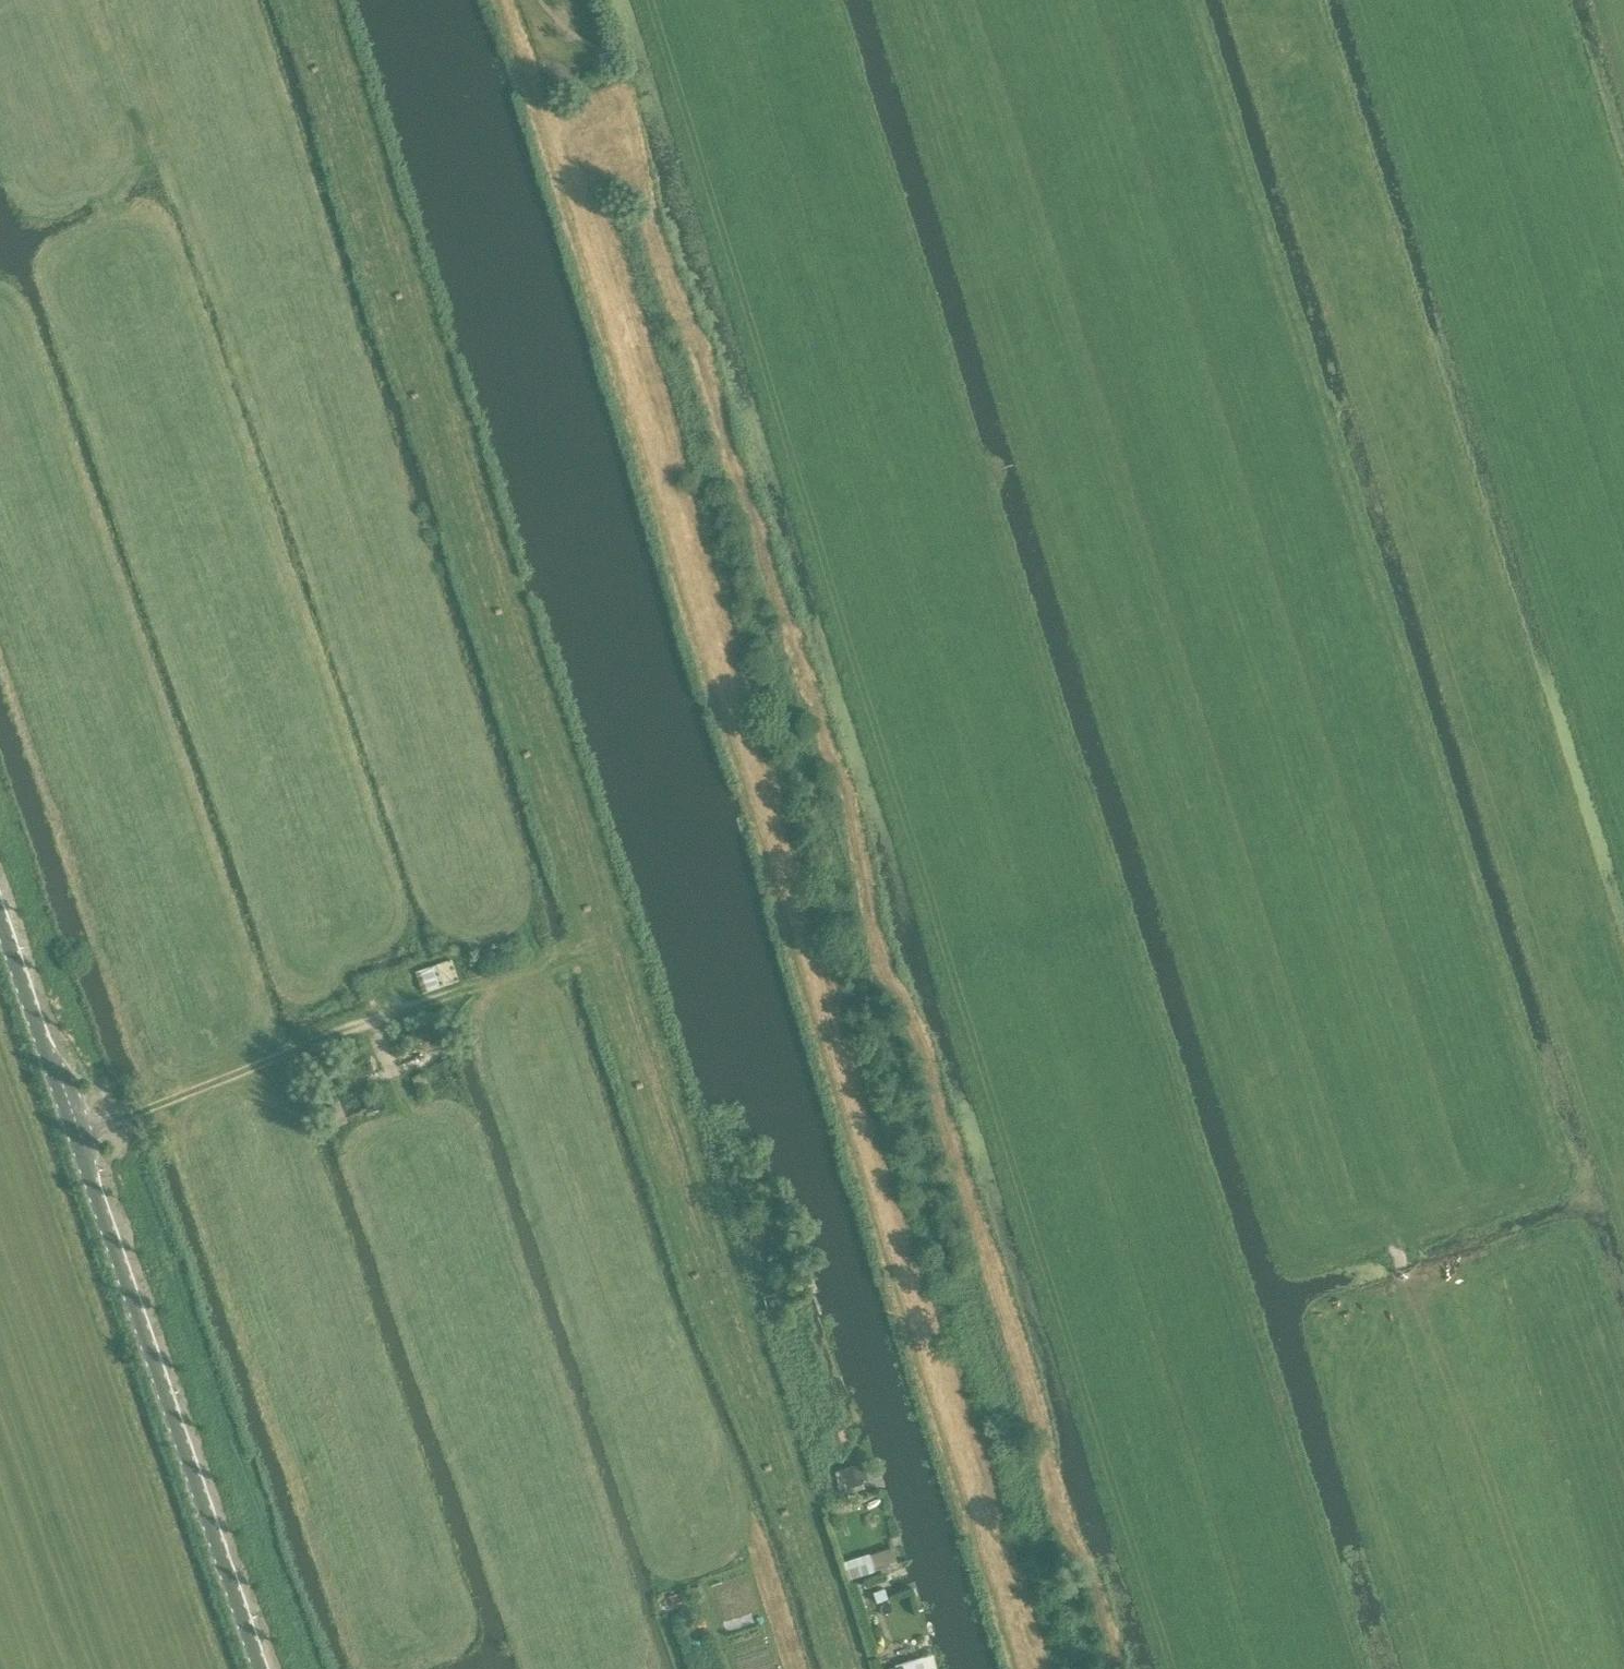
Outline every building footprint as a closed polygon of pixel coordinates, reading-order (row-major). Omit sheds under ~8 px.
[(426,994),(443,987),(432,958),(415,964),(426,994)] [(849,1567),(855,1583),(886,1571),(879,1555),(849,1567)]
